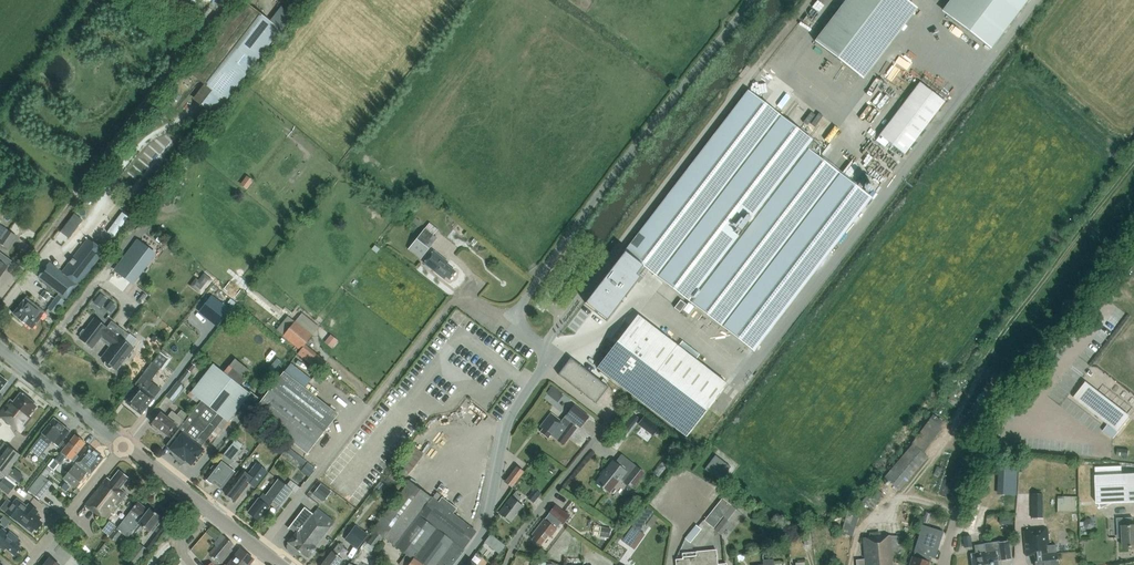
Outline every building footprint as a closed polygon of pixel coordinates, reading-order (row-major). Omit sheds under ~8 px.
[(859,75),(913,4),(907,0),(846,0),(815,41),(859,75)] [(946,15),(991,48),(1027,0),(958,0),(946,15)] [(282,31),(281,30),(247,3),(191,73),(217,94),(206,107),(216,115),(282,31)] [(805,11),(788,36),(798,44),(816,18),(805,11)] [(776,51),(764,69),(773,75),(785,57),(776,51)] [(945,101),(920,82),(880,135),(905,154),(945,101)] [(597,287),(585,303),(607,319),(640,277),(636,274),(643,266),(753,350),(870,197),(815,155),(821,148),(812,142),(746,91),(708,142),(625,252),(597,287)] [(808,130),(826,143),(831,135),(813,123),(808,130)] [(875,162),(867,170),(875,179),(884,171),(875,162)] [(140,193),(136,198),(141,201),(144,197),(140,193)] [(113,238),(125,222),(119,217),(106,234),(113,238)] [(75,226),(68,220),(52,240),(59,246),(75,226)] [(422,257),(437,237),(425,227),(409,247),(422,257)] [(0,241),(0,243),(6,247),(15,234),(8,230),(0,241)] [(62,272),(49,262),(38,277),(67,299),(78,285),(79,285),(105,252),(88,238),(62,272)] [(137,239),(115,269),(134,283),(156,254),(137,239)] [(446,275),(450,278),(456,271),(447,264),(449,262),(434,250),(424,262),(444,278),(446,275)] [(11,261),(0,252),(0,276),(11,261)] [(170,271),(179,261),(170,253),(161,262),(170,271)] [(41,296),(46,299),(50,294),(45,290),(41,296)] [(107,299),(101,294),(96,300),(102,305),(107,299)] [(48,307),(55,313),(65,301),(57,295),(48,307)] [(22,320),(21,321),(25,324),(25,323),(33,328),(46,312),(26,297),(13,313),(22,320)] [(201,311),(218,325),(229,311),(212,297),(201,311)] [(685,304),(680,300),(674,307),(679,311),(685,304)] [(111,302),(106,308),(110,312),(116,306),(111,302)] [(686,436),(727,383),(639,315),(599,368),(686,436)] [(115,369),(122,360),(123,361),(125,358),(126,359),(129,358),(131,355),(131,352),(130,351),(133,348),(124,340),(129,334),(111,321),(107,327),(95,318),(86,330),(85,329),(83,330),(80,333),(80,336),(81,337),(80,338),(92,347),(99,337),(100,337),(102,334),(113,343),(110,347),(108,350),(109,351),(102,359),(106,361),(105,362),(105,365),(109,368),(111,367),(112,366),(115,369)] [(300,351),(313,335),(295,321),(283,336),(300,351)] [(329,333),(323,341),(331,347),(337,339),(329,333)] [(231,357),(221,371),(239,383),(249,369),(231,357)] [(609,386),(571,357),(558,373),(596,403),(609,386)] [(139,386),(126,402),(141,413),(160,389),(150,381),(160,368),(151,362),(136,383),(139,386)] [(192,363),(187,369),(191,373),(196,366),(192,363)] [(242,404),(253,412),(262,400),(251,392),(250,393),(213,364),(191,393),(200,400),(198,402),(184,421),(179,428),(185,432),(183,434),(182,434),(171,449),(185,460),(185,459),(192,464),(197,458),(202,452),(201,452),(203,450),(200,448),(217,426),(222,430),(242,404)] [(284,371),(262,400),(253,412),(308,453),(338,414),(284,371)] [(173,402),(185,386),(178,381),(166,397),(173,402)] [(1074,397),(1070,402),(1114,436),(1118,431),(1119,432),(1130,417),(1130,416),(1129,418),(1099,394),(1098,395),(1092,390),(1092,389),(1085,383),(1086,382),(1085,381),(1074,396),(1074,397)] [(555,403),(561,392),(550,386),(543,397),(555,403)] [(37,405),(21,392),(14,402),(11,400),(0,413),(0,415),(21,431),(32,416),(30,414),(37,405)] [(190,392),(188,394),(192,398),(198,402),(200,400),(191,393),(190,392)] [(434,407),(445,402),(443,398),(432,402),(434,407)] [(422,400),(417,412),(423,415),(429,403),(422,400)] [(576,424),(580,428),(589,417),(575,406),(562,421),(550,412),(540,426),(543,428),(540,431),(548,438),(550,435),(563,445),(576,428),(574,426),(576,424)] [(153,425),(152,427),(156,431),(158,428),(168,436),(176,426),(179,428),(184,421),(172,411),(167,417),(160,412),(152,423),(153,425)] [(625,433),(638,417),(631,411),(618,427),(625,433)] [(910,440),(920,449),(942,425),(932,415),(910,440)] [(659,427),(645,416),(639,423),(653,434),(659,427)] [(70,431),(54,418),(43,433),(30,450),(39,458),(52,441),(60,447),(64,442),(62,441),(70,431)] [(61,465),(68,456),(74,461),(78,456),(76,455),(86,443),(75,435),(55,460),(53,459),(48,466),(54,471),(60,464),(61,465)] [(236,439),(233,443),(240,449),(243,445),(240,443),(236,439)] [(213,485),(215,483),(221,488),(235,471),(228,466),(241,450),(240,449),(233,443),(216,465),(213,465),(210,469),(211,471),(204,479),(213,485)] [(885,477),(899,490),(928,457),(913,444),(885,477)] [(6,445),(0,453),(0,471),(5,475),(20,456),(6,445)] [(79,482),(88,472),(90,474),(103,458),(90,446),(64,478),(75,487),(76,486),(78,487),(80,483),(79,482)] [(304,465),(307,462),(289,448),(286,452),(304,465)] [(1118,448),(1117,455),(1128,457),(1129,450),(1118,448)] [(714,454),(705,467),(720,478),(729,464),(714,454)] [(613,461),(596,482),(608,491),(620,477),(632,487),(644,471),(636,465),(630,474),(613,461)] [(243,470),(224,494),(235,502),(247,486),(246,486),(248,483),(254,488),(267,471),(256,463),(248,474),(243,470)] [(511,487),(523,472),(516,466),(504,482),(511,487)] [(1097,504),(1133,502),(1133,474),(1122,475),(1122,466),(1095,467),(1097,504)] [(1000,494),(1016,494),(1017,468),(1001,467),(1000,494)] [(9,476),(15,480),(18,483),(23,476),(15,469),(14,470),(9,476)] [(41,474),(28,490),(39,498),(48,487),(45,484),(49,480),(45,478),(49,473),(45,470),(41,474)] [(128,478),(119,470),(111,481),(107,478),(86,505),(105,520),(121,499),(122,500),(127,494),(120,488),(128,478)] [(15,485),(5,477),(0,483),(0,488),(8,494),(15,485)] [(258,520),(273,501),(280,506),(293,490),(279,479),(266,495),(263,493),(248,512),(258,520)] [(438,503),(409,481),(373,529),(375,531),(383,537),(412,560),(408,564),(452,564),(464,549),(463,549),(476,532),(452,514),(456,509),(442,497),(438,503)] [(324,501),(331,491),(321,483),(312,494),(322,502),(324,501)] [(531,502),(540,492),(531,484),(523,495),(531,502)] [(523,505),(518,501),(521,497),(517,494),(518,492),(516,491),(500,511),(500,514),(510,522),(517,513),(518,513),(520,510),(520,509),(523,505)] [(723,516),(731,505),(735,500),(726,492),(705,519),(714,527),(723,516)] [(1042,518),(1043,494),(1031,493),(1031,518),(1042,518)] [(1058,512),(1077,512),(1077,496),(1058,496),(1058,512)] [(7,500),(1,508),(6,512),(16,520),(32,532),(35,529),(37,530),(43,523),(39,520),(41,518),(36,514),(38,511),(29,504),(27,506),(17,498),(12,504),(7,500)] [(149,531),(150,530),(152,532),(156,527),(154,525),(161,517),(150,508),(148,510),(138,502),(117,529),(116,529),(110,537),(115,542),(122,533),(127,537),(133,529),(138,534),(143,527),(149,531)] [(970,513),(969,513),(965,525),(975,527),(980,504),(972,502),(970,513)] [(569,516),(554,505),(532,534),(534,536),(532,539),(539,545),(547,535),(549,537),(560,522),(562,524),(569,516)] [(647,506),(639,517),(646,523),(655,511),(647,506)] [(304,508),(305,508),(304,507),(289,528),(296,533),(288,543),(308,558),(316,547),(315,546),(333,522),(317,509),(313,514),(304,508)] [(840,531),(852,535),(858,514),(846,511),(840,531)] [(909,526),(917,529),(921,518),(914,515),(909,526)] [(10,522),(4,516),(1,519),(2,525),(5,528),(10,522)] [(1124,548),(1133,548),(1133,526),(1133,518),(1117,518),(1118,535),(1123,534),(1124,548)] [(101,529),(109,535),(116,526),(108,520),(101,529)] [(702,529),(697,524),(685,538),(691,543),(702,529)] [(344,539),(357,549),(368,534),(355,525),(344,539)] [(929,562),(930,562),(932,557),(935,558),(943,531),(922,525),(914,551),(915,552),(913,556),(912,556),(909,564),(928,564),(929,562)] [(626,535),(638,544),(645,535),(633,526),(626,535)] [(21,549),(17,545),(20,543),(1,528),(0,530),(0,547),(4,550),(6,548),(15,556),(21,549)] [(1056,545),(1049,545),(1047,528),(1024,531),(1027,556),(1034,555),(1035,564),(1058,564),(1056,545)] [(375,531),(367,542),(375,548),(383,537),(375,531)] [(811,533),(803,534),(804,545),(812,544),(811,533)] [(221,563),(232,550),(229,548),(232,544),(222,535),(220,536),(214,544),(216,545),(209,553),(221,563)] [(889,535),(863,538),(865,560),(856,560),(857,564),(892,564),(889,535)] [(963,536),(964,547),(971,546),(970,535),(963,536)] [(989,555),(985,555),(987,564),(998,564),(997,559),(1002,558),(1002,559),(1010,558),(1008,541),(1000,542),(1000,541),(984,543),(985,545),(985,551),(988,550),(989,555)] [(505,546),(501,542),(495,550),(499,553),(505,546)] [(135,564),(138,562),(147,550),(139,543),(127,558),(135,564)] [(343,547),(338,543),(321,564),(338,564),(343,559),(337,555),(343,547)] [(984,545),(975,546),(976,553),(971,553),(973,564),(987,564),(985,555),(989,555),(988,550),(985,551),(985,545),(984,545)] [(253,560),(240,549),(227,564),(249,564),(253,560)] [(717,564),(716,549),(682,553),(678,552),(676,560),(676,564),(717,564)]
